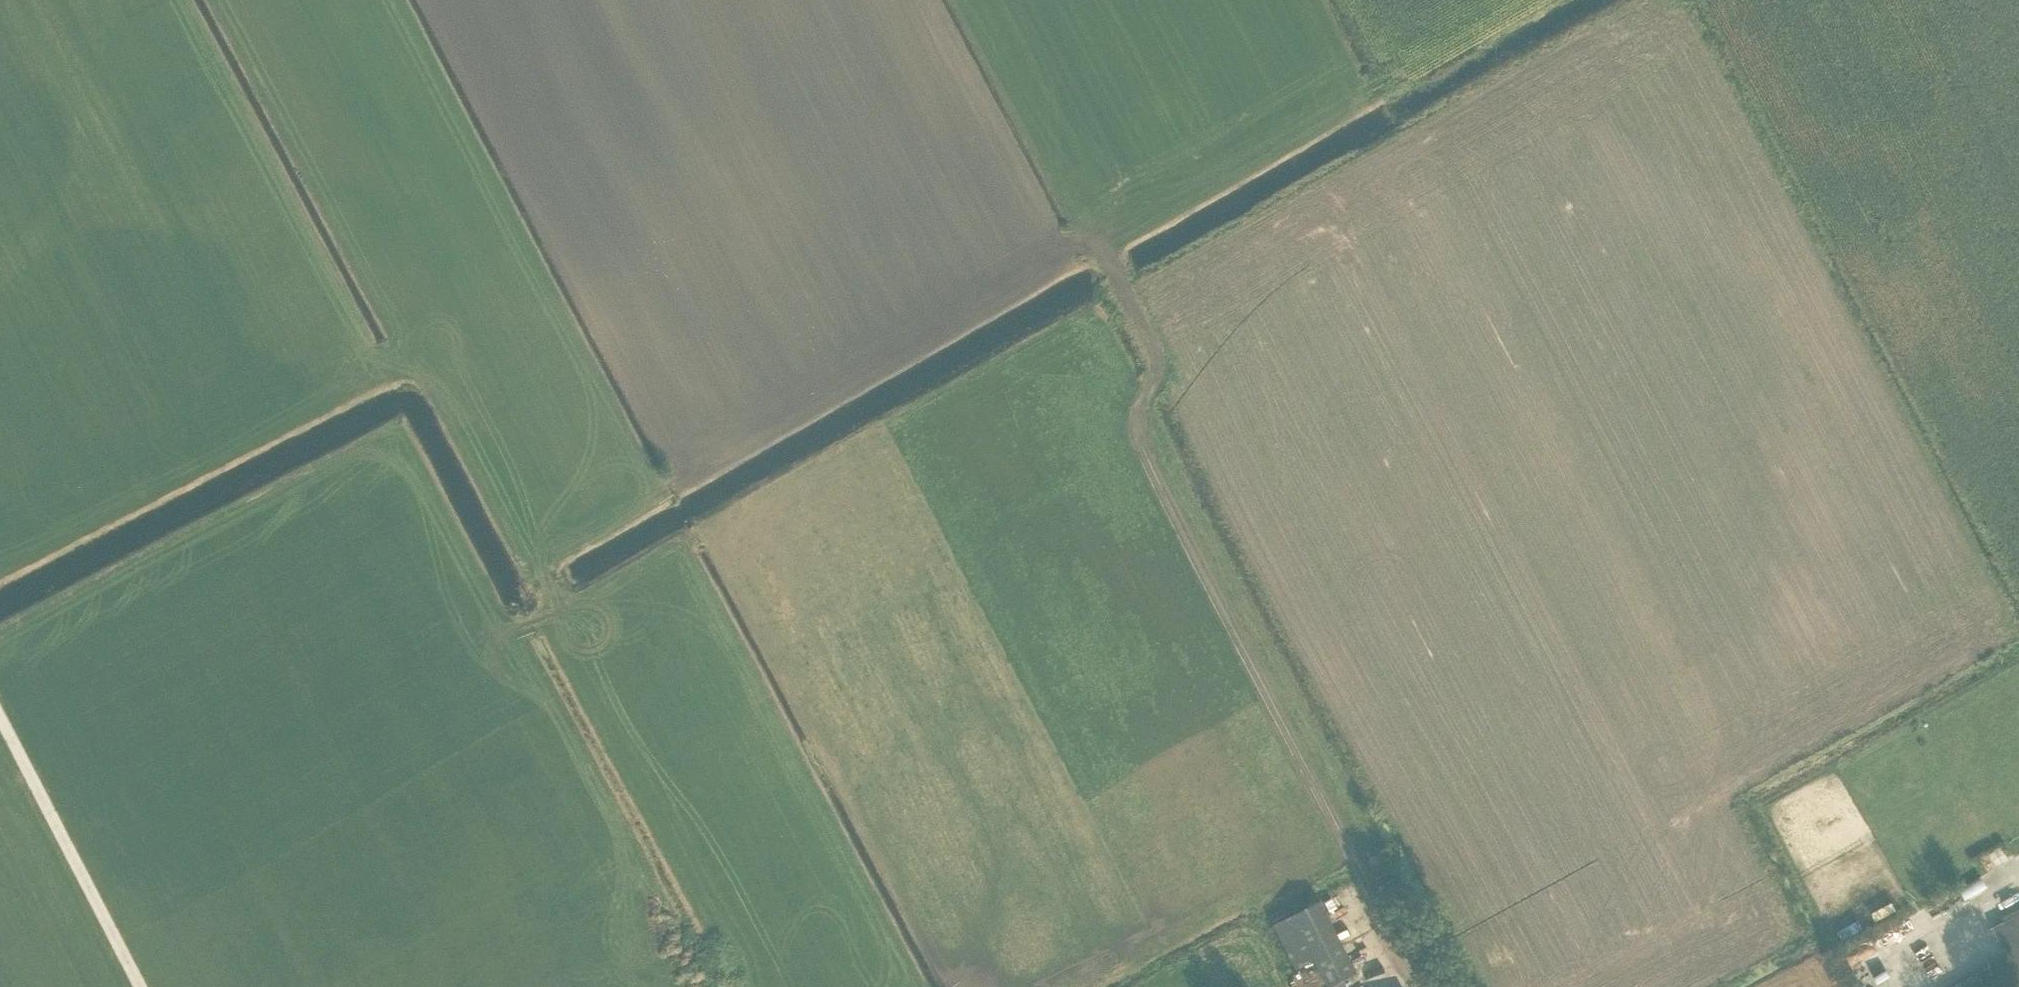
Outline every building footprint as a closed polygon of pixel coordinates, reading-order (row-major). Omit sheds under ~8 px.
[(1272,924),(1294,968),(1312,958),(1327,986),(1328,986),(1357,972),(1320,900),(1272,924)] [(1993,927),(2009,955),(2018,975),(2018,913),(1993,927)] [(2009,955),(1978,972),(1986,986),(2013,986),(2018,984),(2018,975),(2009,955)] [(1302,968),(1295,972),(1291,977),(1290,984),(1290,986),(1320,986),(1321,984),(1319,977),(1315,971),(1309,968),(1302,968)]
